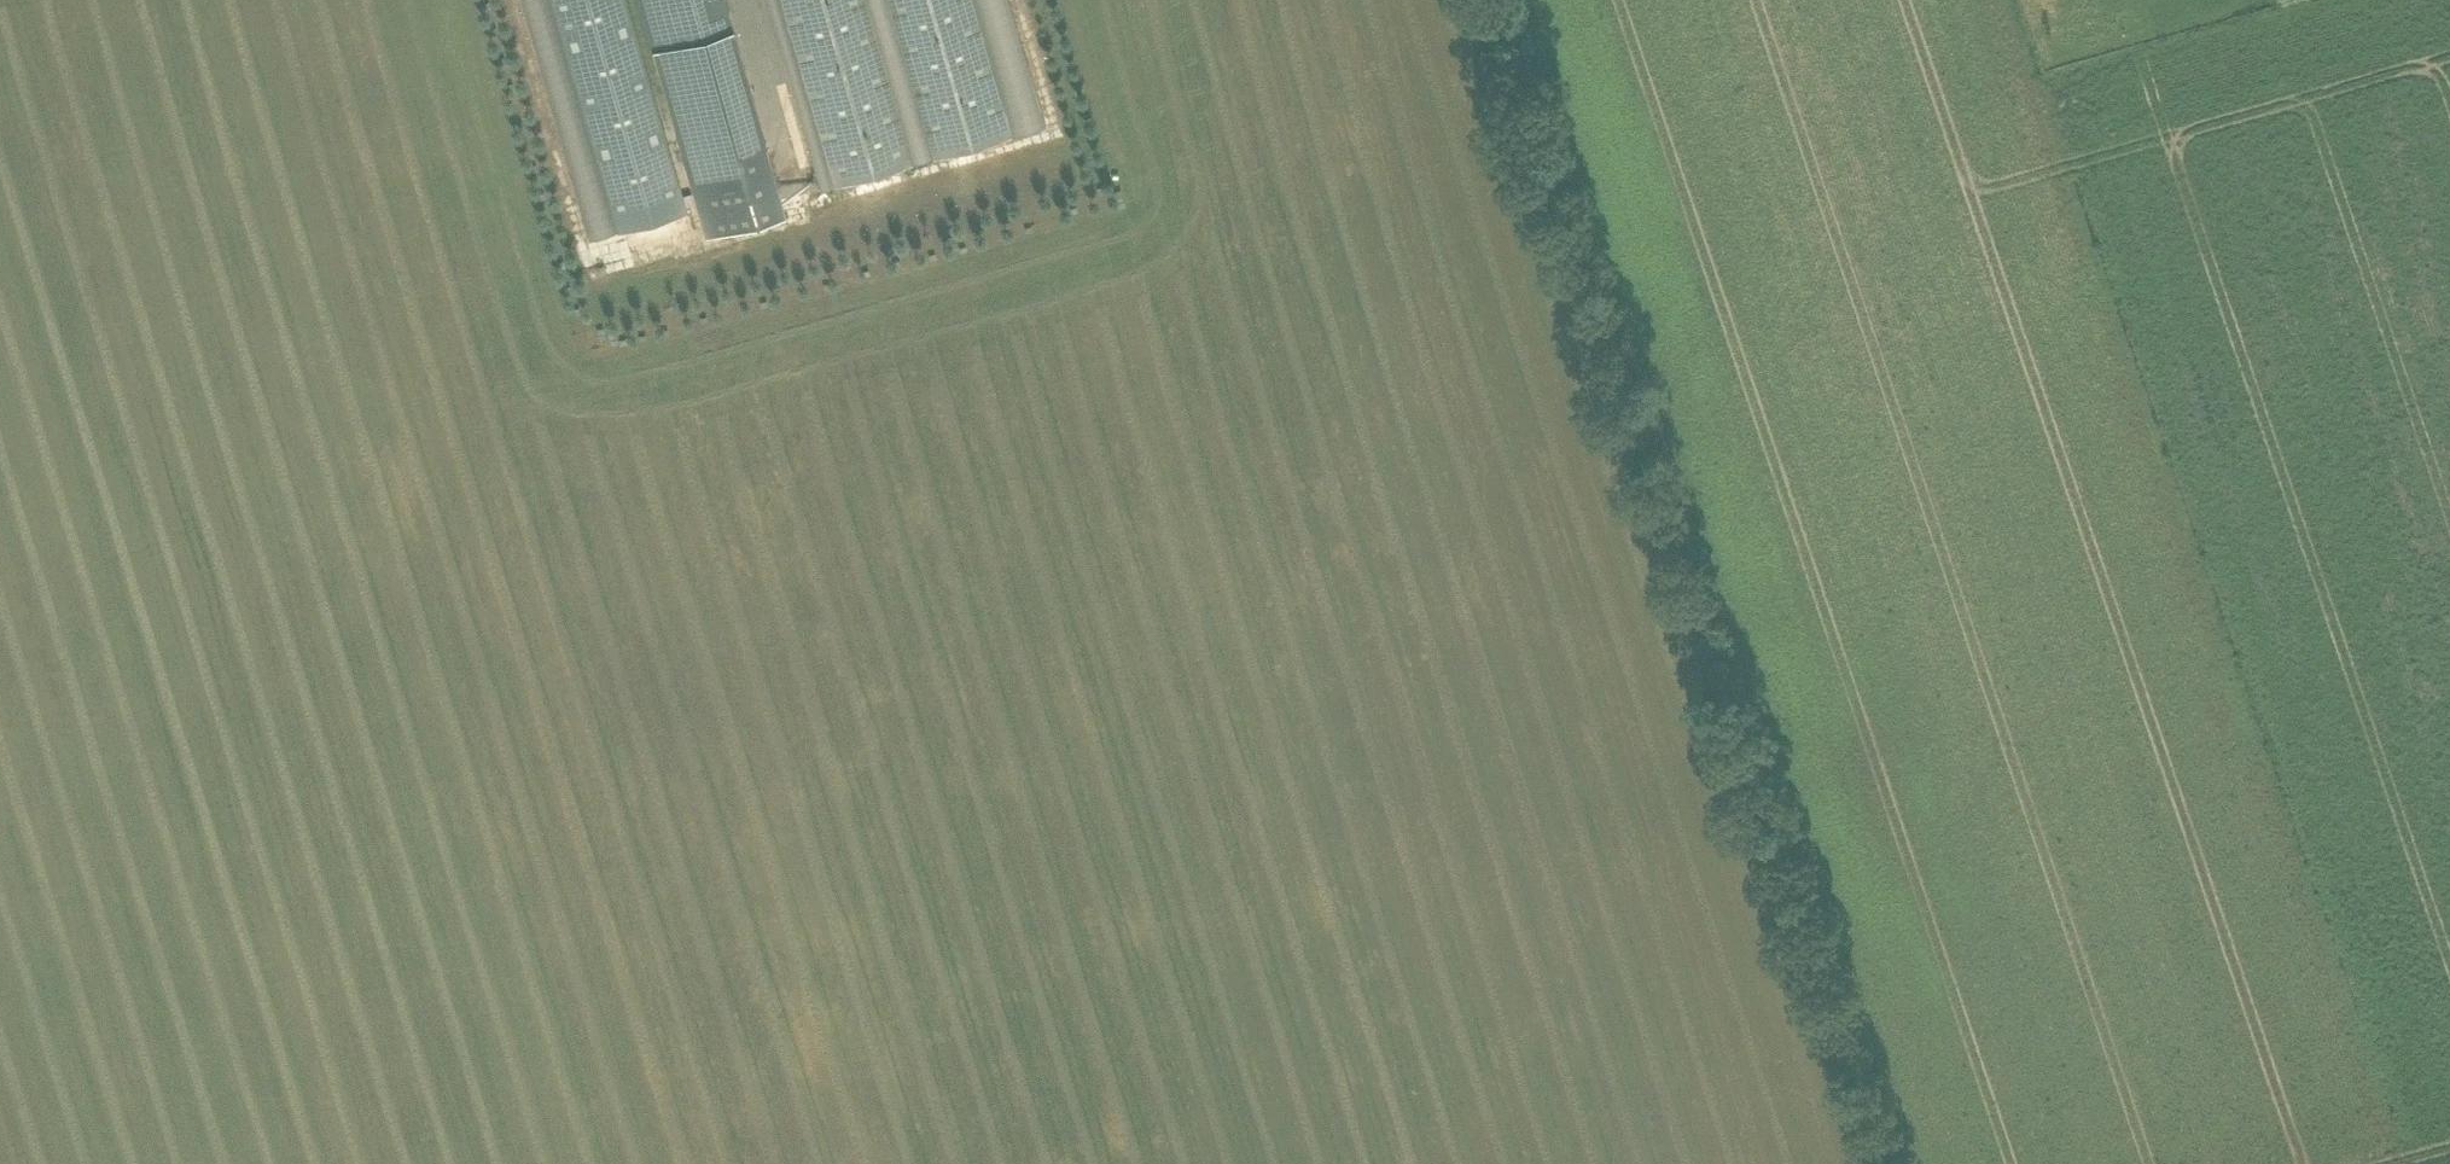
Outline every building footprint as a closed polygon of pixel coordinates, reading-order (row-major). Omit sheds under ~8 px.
[(675,182),(623,0),(539,0),(607,234),(684,212),(675,182)] [(785,213),(726,0),(638,0),(705,236),(785,213)] [(1010,134),(971,0),(781,0),(835,184),(1010,134)]
